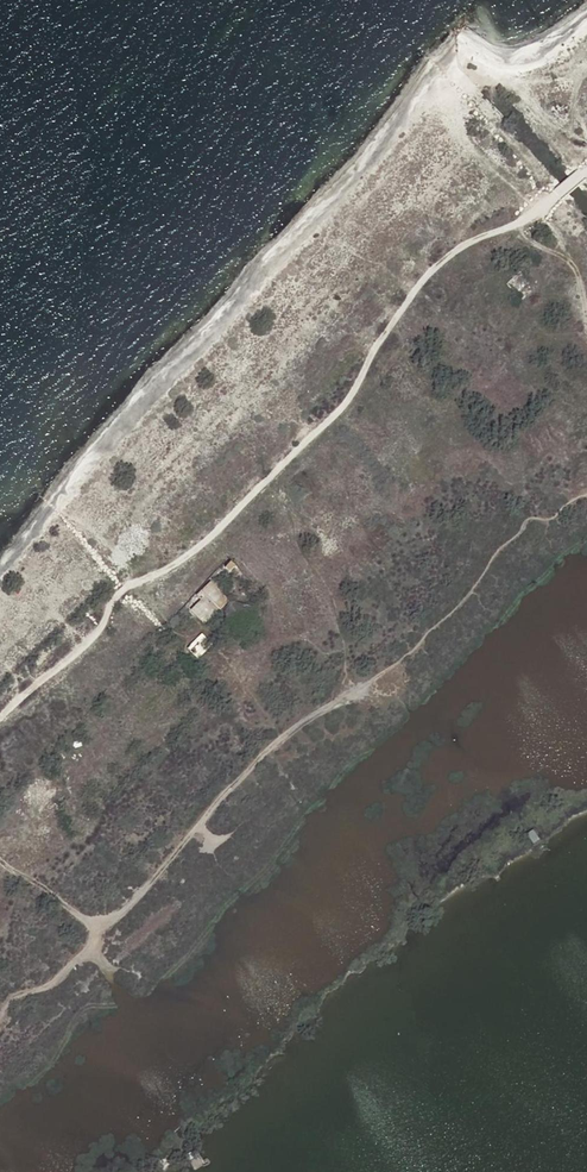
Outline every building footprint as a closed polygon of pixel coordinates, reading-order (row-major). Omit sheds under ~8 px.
[(231,573),(236,568),(232,564),(227,568),(231,573)] [(241,574),(236,568),(231,573),(236,578),(241,574)] [(214,602),(218,607),(220,609),(227,601),(210,583),(187,606),(203,622),(208,617),(203,612),(214,602)] [(208,617),(218,607),(214,602),(203,612),(208,617)] [(198,659),(212,646),(202,635),(189,648),(198,659)]
